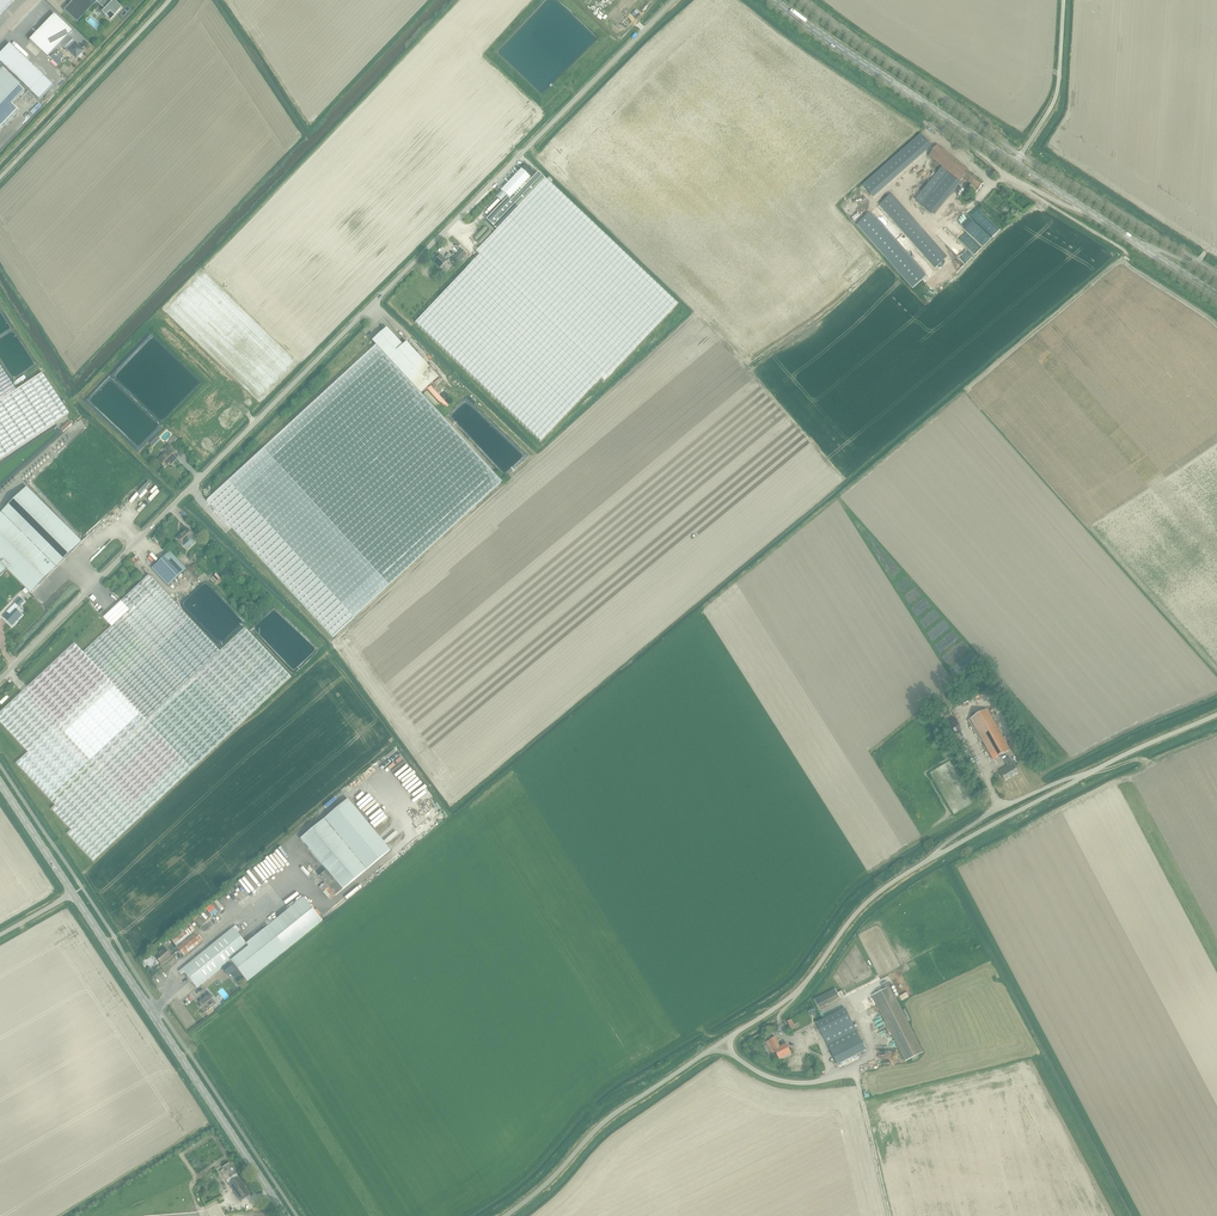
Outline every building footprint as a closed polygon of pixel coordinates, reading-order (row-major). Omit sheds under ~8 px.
[(1,15),(5,10),(9,6),(14,2),(15,0),(0,0),(0,16),(1,15)] [(64,11),(77,23),(97,2),(105,9),(102,12),(110,20),(122,8),(113,0),(111,2),(109,0),(74,0),(64,11)] [(612,24),(636,0),(616,0),(602,14),(612,24)] [(37,32),(29,40),(47,58),(56,49),(58,51),(62,47),(63,49),(64,48),(72,40),(68,37),(72,32),(54,14),(46,23),(37,32)] [(72,40),(64,48),(76,59),(78,57),(80,58),(82,56),(81,54),(83,52),(72,40)] [(27,61),(10,44),(0,54),(0,63),(39,100),(53,85),(27,61)] [(18,111),(11,105),(24,92),(2,71),(0,73),(0,130),(18,111)] [(870,195),(929,143),(921,134),(862,186),(870,195)] [(929,143),(870,195),(873,198),(931,146),(929,143)] [(929,156),(946,170),(958,180),(960,181),(963,178),(971,184),(970,186),(969,185),(967,188),(974,193),(983,183),(968,171),(969,171),(938,145),(929,156)] [(502,191),(496,197),(501,201),(506,196),(511,200),(531,179),(521,169),(501,190),(502,191)] [(958,180),(946,170),(919,202),(932,212),(958,180)] [(479,255),(415,323),(540,442),(600,378),(604,382),(677,305),(538,173),(531,179),(511,200),(510,201),(507,198),(486,220),(496,230),(476,252),(479,255)] [(946,258),(892,194),(888,197),(944,260),(946,258)] [(879,205),(896,224),(908,237),(935,268),(944,260),(888,197),(879,205)] [(869,214),(867,216),(922,279),(925,277),(869,214)] [(867,216),(857,225),(912,288),(922,279),(867,216)] [(456,265),(467,254),(461,249),(450,259),(456,265)] [(443,272),(446,269),(443,266),(447,261),(440,255),(433,262),(443,272)] [(372,341),(376,345),(421,394),(438,377),(406,342),(402,345),(386,328),(372,341)] [(502,482),(421,394),(376,345),(207,501),(332,637),(502,482)] [(54,423),(68,414),(42,373),(16,390),(4,372),(0,365),(0,459),(54,423)] [(444,410),(451,404),(435,386),(431,389),(443,402),(440,405),(444,410)] [(63,443),(76,432),(73,429),(61,440),(63,443)] [(157,461),(164,468),(171,461),(173,463),(177,459),(172,454),(176,450),(169,444),(163,449),(166,452),(157,461)] [(142,491),(148,482),(146,480),(139,490),(142,491)] [(81,542),(26,488),(0,514),(0,574),(6,568),(30,592),(81,542)] [(187,529),(177,539),(183,546),(194,536),(187,529)] [(156,551),(154,553),(159,559),(162,557),(156,551)] [(152,569),(168,586),(186,569),(170,552),(152,569)] [(157,584),(148,575),(103,618),(111,626),(83,653),(74,643),(0,713),(0,722),(28,752),(16,763),(55,805),(51,809),(71,830),(67,833),(93,862),(192,769),(291,677),(244,628),(219,651),(157,584)] [(7,613),(3,617),(11,625),(12,625),(13,625),(15,623),(15,622),(22,615),(16,610),(24,601),(20,598),(15,603),(6,612),(7,613)] [(987,710),(970,719),(993,760),(1010,750),(1004,739),(1006,738),(1005,736),(1002,737),(987,710)] [(999,771),(1005,780),(1018,773),(1009,757),(1004,760),(1007,766),(999,771)] [(300,839),(326,870),(319,876),(335,896),(366,870),(390,850),(347,799),(323,819),(300,839)] [(421,802),(411,810),(420,820),(432,810),(428,806),(423,810),(421,808),(424,805),(421,802)] [(272,874),(275,872),(264,860),(262,862),(272,874)] [(257,867),(254,869),(262,882),(266,881),(257,867)] [(251,880),(249,881),(258,894),(260,892),(251,880)] [(248,896),(251,894),(244,883),(241,884),(248,896)] [(197,989),(224,967),(230,974),(235,970),(229,962),(230,961),(247,981),(321,921),(303,898),(246,944),(233,928),(178,973),(180,976),(184,973),(197,989)] [(209,925),(224,916),(222,913),(207,922),(209,925)] [(184,957),(202,942),(187,923),(168,939),(184,957)] [(161,964),(171,956),(164,948),(155,956),(161,964)] [(148,967),(153,973),(157,970),(152,964),(148,967)] [(884,990),(872,996),(905,1061),(923,1052),(890,987),(887,982),(882,985),(884,990)] [(818,1008),(840,997),(835,989),(814,1000),(818,1008)] [(204,1014),(215,1005),(212,1001),(214,1000),(209,995),(199,1004),(201,1006),(198,1008),(204,1014)] [(866,1050),(845,1008),(817,1023),(828,1045),(837,1064),(866,1050)] [(780,1047),(775,1037),(767,1041),(769,1044),(771,1043),(779,1059),(791,1053),(787,1044),(780,1047)] [(241,1201),(251,1194),(229,1163),(223,1168),(224,1169),(220,1171),(228,1184),(241,1201)]
